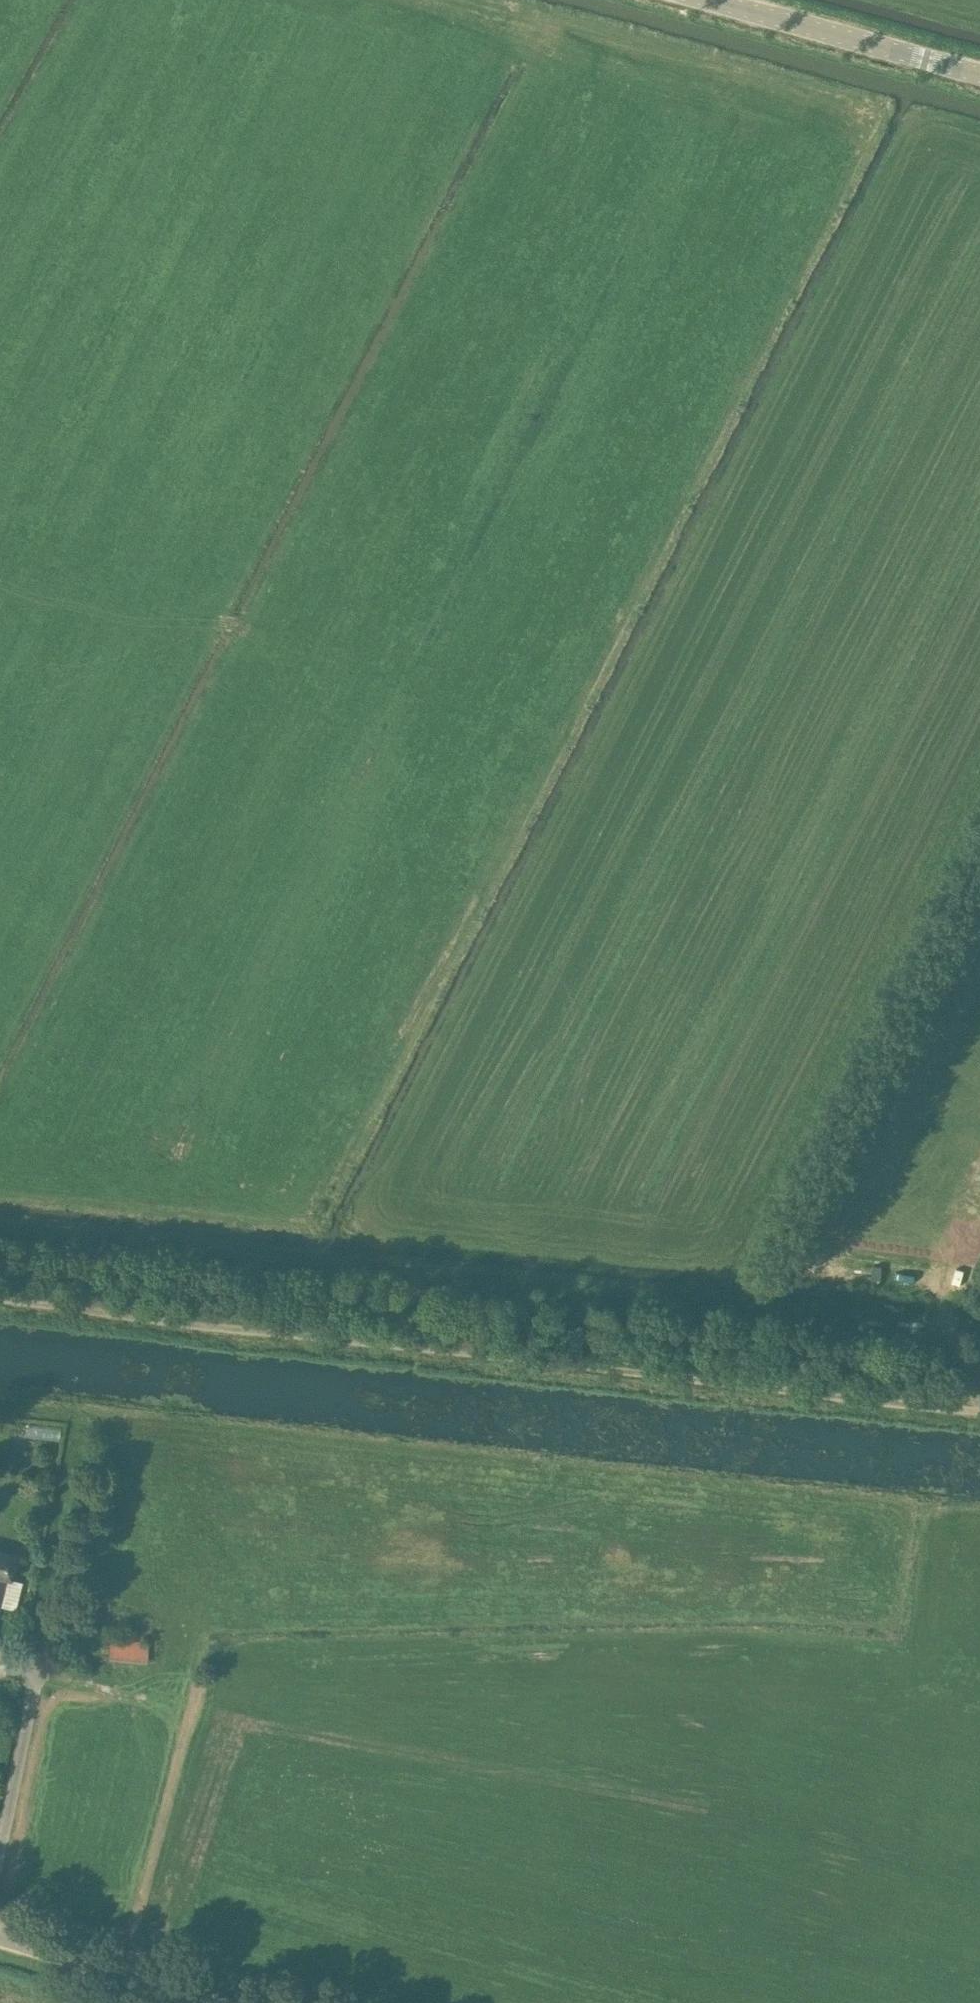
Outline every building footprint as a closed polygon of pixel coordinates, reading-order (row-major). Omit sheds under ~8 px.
[(0,1551),(0,1605),(6,1579),(13,1581),(19,1555),(0,1551)] [(149,1641),(109,1637),(108,1659),(147,1663),(149,1641)]
